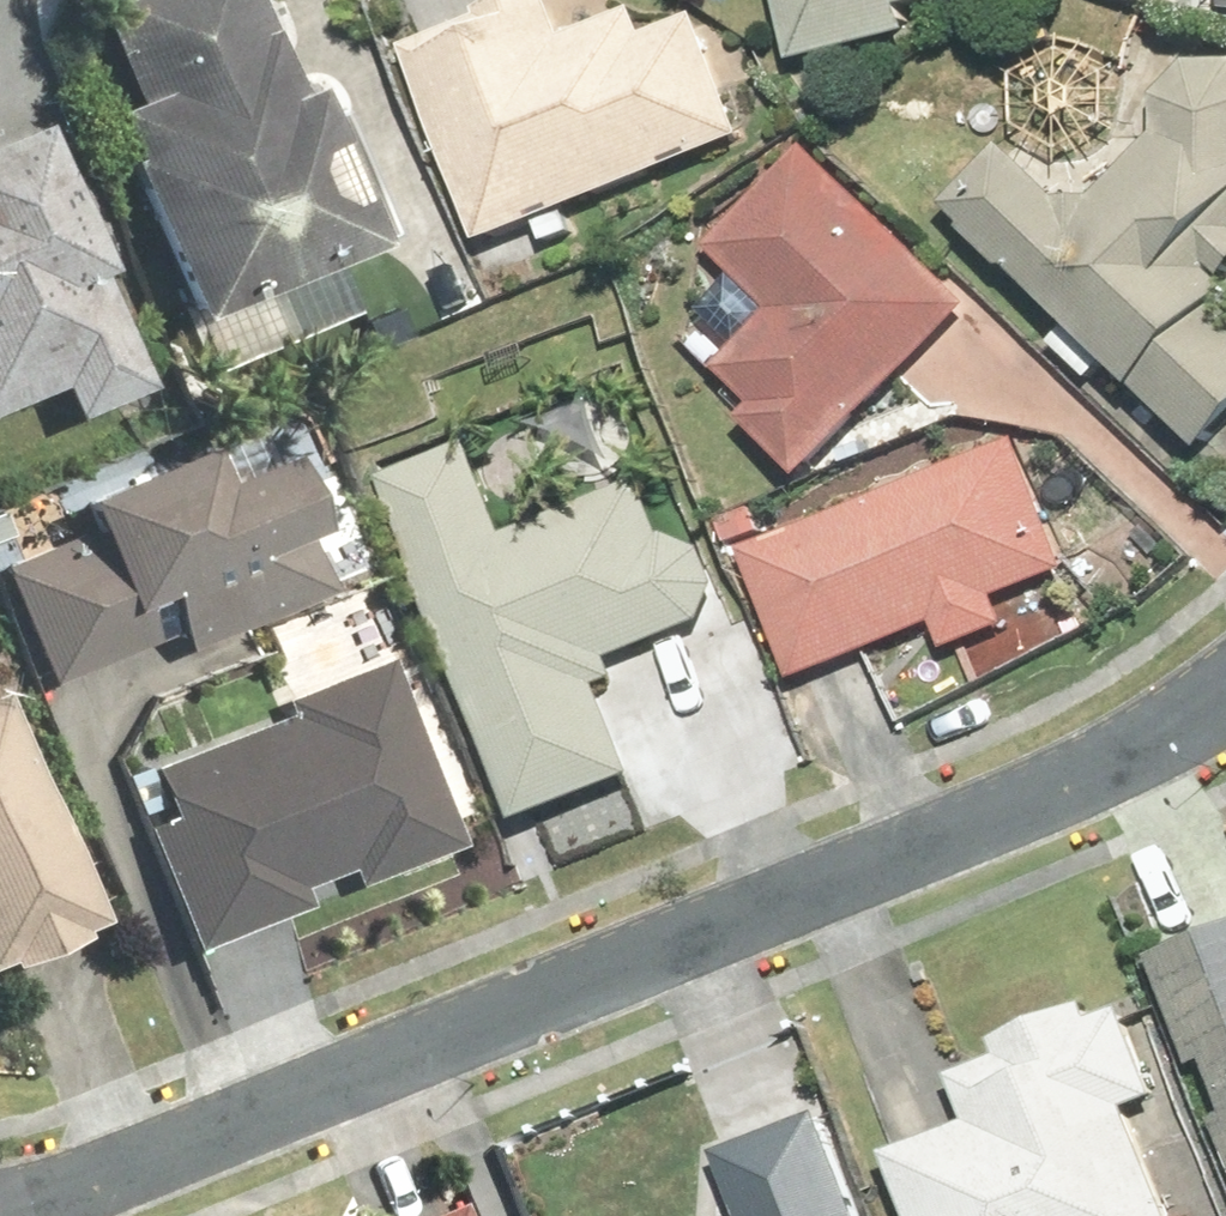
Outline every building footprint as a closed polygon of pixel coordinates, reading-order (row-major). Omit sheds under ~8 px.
[(177,336),(394,252),(340,111),(311,122),(285,56),(274,60),(251,0),(88,0),(82,2),(127,117),(96,129),(177,336)] [(476,253),(742,146),(713,76),(689,86),(655,2),(564,39),(548,0),(509,0),(479,12),(485,26),(398,61),(476,253)] [(786,75),(903,48),(896,18),(973,0),(769,0),(786,75)] [(944,210),(1211,453),(1225,437),(1225,48),(1192,52),(1167,86),(1165,124),(1109,191),(1067,180),(1015,133),(944,210)] [(43,398),(52,425),(150,393),(63,135),(0,156),(0,413),(43,398)] [(977,307),(793,145),(699,251),(760,304),(705,365),(751,406),(731,428),(808,497),(977,307)] [(496,435),(372,482),(512,842),(636,794),(601,704),(620,696),(608,666),(734,617),(675,464),(529,520),(496,435)] [(1022,446),(739,554),(789,683),(932,629),(944,662),(1007,638),(995,605),(1072,575),(1022,446)] [(0,573),(0,591),(32,688),(148,649),(154,667),(278,625),(272,608),(328,589),(290,477),(212,503),(196,456),(61,501),(77,548),(0,573)] [(382,679),(139,772),(157,819),(122,833),(175,971),(282,930),(270,899),(330,876),(337,895),(449,852),(382,679)] [(0,701),(0,969),(87,940),(5,699),(0,701)] [(1150,941),(1225,1136),(1225,912),(1150,941)] [(886,1134),(919,1215),(1176,1215),(1127,1093),(1156,1082),(1121,993),(1091,1005),(1083,987),(1034,997),(989,1025),(996,1043),(947,1062),(964,1103),(886,1134)] [(727,1215),(846,1215),(859,1211),(818,1100),(713,1138),(740,1212),(727,1215)] [(455,1186),(379,1215),(467,1215),(455,1186)]
